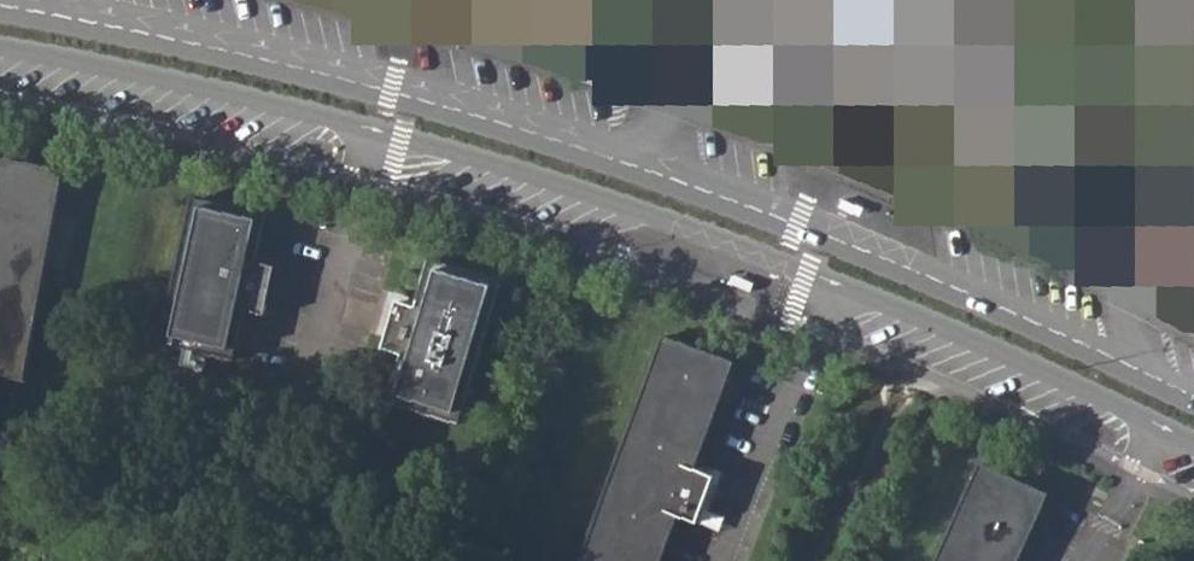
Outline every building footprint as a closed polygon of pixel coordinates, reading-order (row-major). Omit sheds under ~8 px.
[(24,379),(64,168),(0,156),(0,374),(24,379)] [(266,212),(192,196),(160,342),(233,358),(245,310),(264,314),(274,264),(255,261),(266,212)] [(858,216),(863,206),(840,197),(838,201),(836,206),(858,216)] [(384,400),(456,423),(502,280),(430,259),(414,305),(396,299),(380,347),(399,353),(384,400)] [(730,272),(727,282),(749,290),(751,285),(753,281),(730,272)] [(734,361),(676,339),(664,335),(581,560),(661,560),(677,515),(696,522),(713,475),(695,468),(734,361)] [(935,560),(1018,560),(1049,493),(993,467),(980,461),(935,560)]
